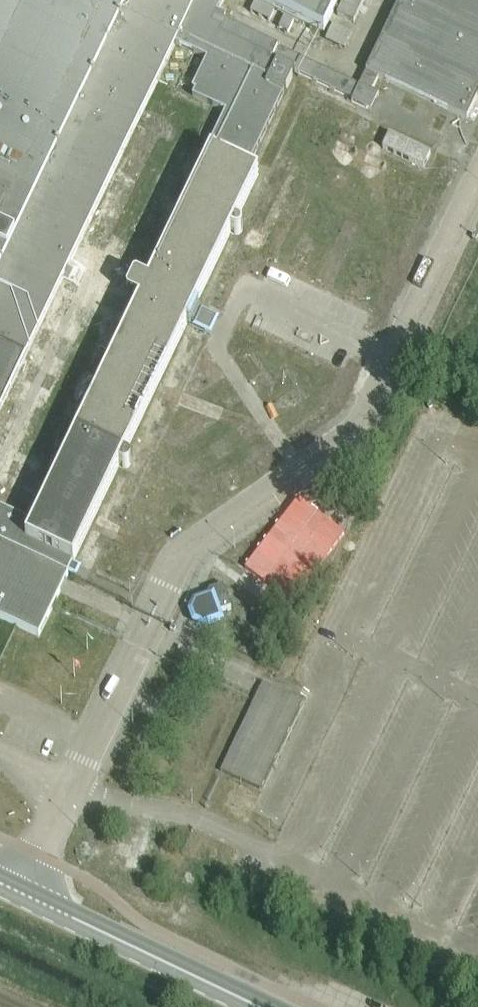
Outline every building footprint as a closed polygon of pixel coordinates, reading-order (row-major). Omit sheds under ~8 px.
[(275,4),(264,0),(261,0),(257,11),(271,15),(275,4)] [(342,21),(331,35),(346,46),(356,32),(342,21)] [(424,168),(431,153),(389,133),(382,148),(424,168)] [(193,609),(189,618),(192,627),(201,631),(217,626),(215,619),(229,614),(221,591),(207,596),(202,605),(193,609)] [(266,680),(228,770),(269,787),(307,697),(266,680)]
